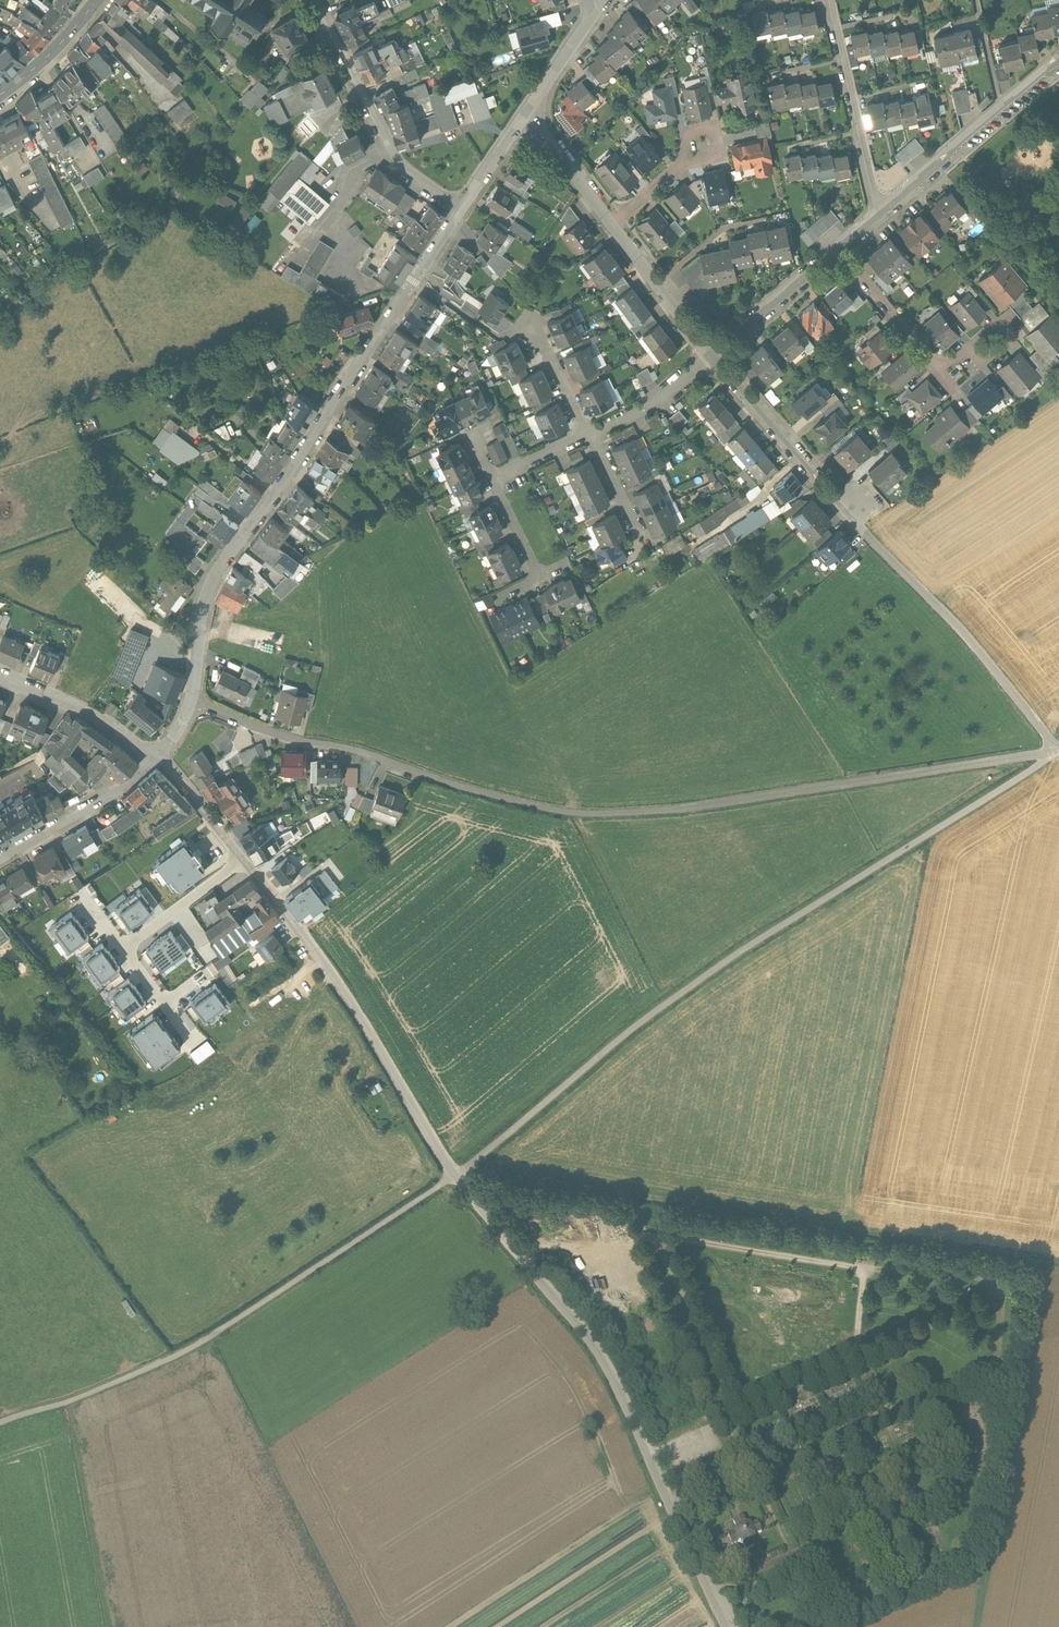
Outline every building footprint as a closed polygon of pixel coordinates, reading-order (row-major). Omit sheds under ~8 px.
[(35,11),(37,12),(40,8),(27,0),(24,4),(35,11)] [(50,9),(53,5),(47,0),(45,0),(43,3),(50,9)] [(70,14),(78,0),(54,0),(54,1),(55,2),(70,14)] [(107,10),(122,24),(132,11),(119,0),(113,0),(107,10)] [(132,11),(133,8),(128,3),(130,0),(119,0),(132,11)] [(152,0),(139,0),(133,8),(144,18),(155,2),(152,0)] [(215,12),(211,17),(209,18),(209,20),(212,19),(227,30),(227,32),(229,32),(236,36),(237,34),(249,42),(253,36),(257,38),(260,33),(254,29),(255,25),(261,24),(263,26),(265,25),(263,23),(267,18),(269,18),(270,16),(267,16),(266,10),(269,8),(271,9),(277,0),(197,0),(203,4),(202,6),(203,7),(205,5),(215,12)] [(639,12),(644,7),(639,0),(632,0),(631,1),(639,12)] [(644,7),(654,20),(666,11),(665,9),(665,10),(657,0),(639,0),(644,7)] [(665,10),(665,9),(677,0),(657,0),(665,10)] [(692,11),(691,12),(692,13),(698,7),(693,0),(684,0),(692,11)] [(629,9),(634,16),(639,12),(631,1),(625,6),(628,10),(629,9)] [(755,7),(754,1),(742,3),(743,9),(755,7)] [(64,21),(70,14),(55,2),(53,5),(50,9),(64,21)] [(564,2),(553,6),(554,11),(558,10),(566,8),(564,2)] [(56,29),(64,21),(50,9),(43,3),(40,8),(37,12),(56,29)] [(342,30),(368,18),(379,12),(375,3),(357,12),(354,6),(338,14),(335,17),(342,30)] [(148,21),(153,24),(156,20),(163,10),(158,5),(152,14),(153,14),(148,21)] [(1052,34),(1058,33),(1058,6),(1047,9),(1047,13),(1052,34)] [(368,18),(371,24),(393,13),(390,7),(379,12),(368,18)] [(420,13),(423,24),(442,17),(439,7),(420,13)] [(615,27),(631,46),(637,41),(636,39),(646,31),(634,16),(629,9),(628,10),(624,13),(623,14),(623,15),(623,16),(623,17),(624,17),(614,25),(615,27)] [(107,10),(99,19),(106,27),(117,37),(125,28),(122,24),(107,10)] [(539,16),(541,22),(543,21),(547,34),(550,33),(549,28),(562,24),(558,10),(554,11),(539,16)] [(783,14),(787,29),(786,30),(787,33),(802,29),(799,14),(798,10),(783,14)] [(799,14),(802,29),(802,33),(818,29),(814,10),(799,14)] [(50,37),(56,29),(37,12),(35,11),(31,16),(28,21),(36,24),(50,37)] [(751,15),(755,33),(770,30),(771,30),(767,14),(768,14),(767,11),(751,15)] [(767,14),(771,30),(770,30),(771,33),(786,30),(787,29),(783,14),(783,11),(768,14),(767,14)] [(28,21),(31,16),(24,12),(23,14),(24,15),(22,18),(28,21)] [(19,24),(22,18),(12,13),(12,14),(9,13),(7,16),(10,17),(9,19),(19,24)] [(1034,33),(1035,38),(1052,34),(1047,13),(1030,16),(1034,33)] [(308,39),(294,16),(272,29),(279,40),(275,42),(280,50),(284,48),(286,52),(296,46),(308,39)] [(35,53),(50,37),(36,24),(28,21),(22,18),(19,24),(31,35),(29,37),(25,34),(21,39),(35,53)] [(368,18),(342,30),(349,45),(366,37),(366,36),(369,35),(365,27),(371,24),(368,18)] [(93,25),(100,32),(106,27),(99,19),(93,25)] [(156,20),(153,24),(163,32),(167,28),(156,20)] [(541,22),(515,29),(521,48),(531,45),(532,50),(549,45),(548,41),(549,40),(547,34),(543,21),(541,22)] [(88,31),(101,44),(106,38),(100,32),(93,25),(88,31)] [(127,29),(137,39),(141,34),(131,25),(127,29)] [(601,51),(614,67),(630,55),(628,53),(633,49),(631,46),(615,27),(607,33),(610,37),(598,47),(601,51)] [(127,29),(125,28),(117,37),(122,42),(121,44),(159,83),(167,75),(159,66),(162,63),(137,39),(127,29)] [(167,28),(163,32),(175,42),(178,37),(167,28)] [(920,29),(914,31),(918,49),(924,48),(920,29)] [(954,33),(959,55),(975,51),(971,29),(954,33)] [(35,53),(21,39),(12,31),(4,39),(0,37),(0,46),(1,47),(6,42),(26,61),(35,53)] [(101,44),(88,31),(80,40),(91,53),(96,49),(101,44)] [(867,31),(851,35),(853,45),(855,53),(870,50),(867,35),(868,35),(867,31)] [(868,35),(867,35),(870,50),(871,53),(886,50),(883,35),(883,34),(883,31),(868,35)] [(883,34),(883,35),(886,50),(886,53),(901,50),(902,49),(898,34),(899,34),(898,31),(883,34)] [(899,34),(898,34),(902,49),(901,50),(902,53),(918,49),(914,31),(899,34)] [(954,33),(934,38),(939,64),(960,59),(959,55),(954,33)] [(1017,37),(1018,40),(1022,58),(1039,54),(1035,38),(1034,33),(1017,37)] [(312,44),(308,39),(296,46),(300,52),(312,44)] [(360,68),(398,50),(394,40),(375,50),(372,45),(353,54),(360,68)] [(1018,40),(999,45),(1004,66),(1005,68),(1012,66),(1012,67),(1023,65),(1022,58),(1018,40)] [(13,73),(26,61),(6,42),(1,47),(0,46),(0,82),(13,73)] [(88,55),(78,43),(68,53),(73,61),(83,76),(87,72),(89,71),(83,62),(88,58),(87,56),(88,55)] [(855,53),(853,45),(846,46),(851,66),(858,64),(855,53)] [(398,50),(360,68),(367,82),(386,73),(382,66),(389,63),(389,64),(405,57),(401,48),(398,50)] [(88,55),(87,56),(88,58),(102,76),(107,72),(108,73),(111,71),(99,55),(99,54),(96,49),(91,53),(88,55)] [(589,65),(597,76),(601,80),(615,69),(614,67),(601,51),(594,57),(596,60),(589,65)] [(399,64),(403,74),(407,72),(416,67),(412,57),(399,64)] [(83,76),(73,61),(53,81),(56,86),(67,104),(81,94),(83,97),(92,91),(91,89),(92,89),(90,87),(83,76)] [(588,76),(592,80),(597,76),(589,65),(583,70),(588,76)] [(323,66),(302,76),(316,104),(337,94),(330,80),(328,76),(323,66)] [(1005,68),(1004,66),(994,68),(997,82),(1010,79),(1008,71),(1006,71),(1005,68)] [(409,71),(411,78),(419,76),(417,69),(409,71)] [(83,76),(90,87),(93,85),(91,82),(93,81),(87,72),(83,76)] [(411,80),(407,72),(403,74),(393,78),(397,86),(411,80)] [(757,106),(749,73),(723,79),(725,88),(714,91),(716,103),(728,100),(731,112),(757,106)] [(705,84),(706,91),(712,90),(709,75),(699,77),(701,85),(705,84)] [(302,76),(303,79),(275,92),(278,98),(277,98),(277,99),(264,105),(274,124),(316,104),(302,76)] [(581,81),(589,91),(596,86),(592,80),(588,76),(581,81)] [(669,88),(671,97),(678,96),(674,76),(664,78),(666,88),(669,88)] [(442,90),(444,99),(449,97),(450,102),(466,97),(475,121),(491,115),(482,90),(478,92),(473,79),(442,90)] [(268,89),(258,81),(249,91),(248,90),(240,99),(250,109),(263,95),(268,89)] [(569,94),(580,108),(594,97),(589,91),(581,81),(567,92),(569,94)] [(815,86),(819,101),(818,101),(819,105),(835,101),(831,82),(816,86),(815,86)] [(397,98),(400,104),(415,100),(419,98),(429,95),(425,83),(413,88),(415,91),(397,98)] [(783,83),(767,87),(772,105),(787,102),(784,86),(783,83)] [(784,86),(787,102),(787,105),(802,102),(803,101),(799,86),(800,86),(799,83),(784,86)] [(799,86),(803,101),(802,102),(803,105),(818,101),(819,101),(815,86),(816,86),(815,83),(800,86),(799,86)] [(701,85),(684,89),(690,119),(711,114),(706,91),(705,84),(701,85)] [(67,104),(56,86),(36,98),(52,124),(72,112),(67,104)] [(380,111),(385,109),(400,104),(397,98),(392,87),(373,96),(377,104),(380,111)] [(676,117),(671,97),(669,88),(666,88),(652,92),(656,108),(645,110),(648,124),(676,117)] [(36,98),(31,89),(17,102),(21,112),(33,136),(36,142),(40,140),(42,140),(33,120),(34,119),(55,152),(65,146),(52,124),(36,98)] [(968,94),(966,89),(952,92),(957,113),(971,110),(970,107),(968,94)] [(419,98),(415,100),(416,104),(430,100),(432,103),(444,99),(442,90),(429,95),(419,98)] [(975,92),(968,94),(970,107),(978,105),(975,92)] [(580,108),(569,94),(563,99),(558,113),(572,131),(582,123),(580,119),(585,115),(580,108)] [(449,97),(444,99),(432,103),(442,132),(459,127),(450,102),(449,97)] [(201,112),(188,98),(168,116),(181,131),(201,112)] [(400,104),(385,109),(392,132),(397,148),(398,147),(421,140),(415,124),(414,125),(408,107),(416,104),(415,100),(400,104)] [(883,101),(866,105),(871,127),(887,123),(883,105),(883,104),(883,101)] [(883,105),(887,123),(901,120),(902,120),(898,104),(899,104),(898,101),(883,104),(883,105)] [(898,104),(902,120),(901,120),(902,123),(917,120),(918,120),(914,105),(915,104),(914,101),(899,104),(898,104)] [(914,105),(918,120),(917,120),(918,123),(934,119),(930,101),(915,104),(914,105)] [(131,142),(104,104),(94,112),(121,149),(131,142)] [(0,123),(0,141),(5,150),(33,136),(21,112),(0,123)] [(758,140),(761,139),(761,137),(771,135),(768,121),(754,124),(758,140)] [(342,125),(330,139),(334,146),(337,144),(345,161),(365,152),(356,133),(348,137),(342,125)] [(662,159),(642,135),(638,138),(639,140),(629,148),(628,147),(627,148),(646,171),(662,159)] [(80,137),(65,146),(71,156),(86,147),(80,137)] [(770,161),(765,138),(761,139),(758,140),(731,146),(736,169),(756,164),(758,174),(769,172),(767,162),(770,161)] [(334,146),(330,139),(312,161),(279,199),(290,208),(299,197),(305,203),(303,205),(317,217),(329,203),(307,185),(316,174),(314,172),(335,147),(334,146)] [(910,143),(918,153),(923,149),(915,139),(910,143)] [(40,140),(36,142),(41,154),(54,181),(58,179),(40,140)] [(910,143),(905,147),(913,157),(918,153),(910,143)] [(905,147),(900,151),(908,161),(913,157),(905,147)] [(279,199),(312,161),(301,151),(269,190),(279,199)] [(908,161),(900,151),(894,156),(903,166),(908,161)] [(73,160),(68,152),(59,157),(64,165),(73,160)] [(74,222),(54,181),(41,154),(29,160),(61,228),(74,222)] [(627,169),(614,154),(596,169),(618,196),(628,187),(628,186),(627,183),(633,178),(634,177),(627,169)] [(800,155),(784,159),(788,178),(803,174),(800,159),(800,155)] [(800,159),(803,174),(804,177),(819,174),(816,158),(816,155),(800,159)] [(816,158),(819,174),(819,177),(834,174),(835,173),(831,158),(832,158),(831,155),(816,158)] [(831,158),(835,173),(834,174),(835,177),(851,173),(847,155),(832,158),(831,158)] [(529,171),(515,161),(505,176),(508,178),(519,186),(520,185),(529,171)] [(632,165),(627,169),(634,177),(633,178),(636,181),(642,176),(632,165)] [(104,178),(97,167),(83,176),(90,187),(104,178)] [(405,188),(376,168),(360,191),(389,211),(391,209),(403,191),(405,188)] [(710,188),(714,202),(730,198),(727,185),(724,172),(723,169),(703,173),(704,178),(706,189),(707,189),(710,188)] [(724,172),(727,185),(733,183),(730,171),(724,172)] [(520,185),(519,186),(508,178),(504,184),(524,197),(528,190),(520,185)] [(693,180),(701,193),(707,191),(707,189),(706,189),(704,178),(693,180)] [(686,187),(698,202),(703,197),(701,193),(693,180),(686,187)] [(14,203),(5,184),(0,187),(0,210),(14,203)] [(686,187),(683,184),(665,199),(681,217),(698,202),(686,187)] [(510,195),(497,187),(487,202),(507,216),(518,198),(511,193),(510,195)] [(279,199),(269,190),(267,189),(257,201),(269,211),(279,199)] [(217,199),(232,209),(238,200),(223,191),(217,199)] [(415,199),(403,191),(391,209),(402,216),(403,217),(406,213),(415,199)] [(962,205),(951,192),(947,195),(944,195),(936,202),(935,205),(932,208),(939,217),(945,224),(964,208),(962,205)] [(967,201),(962,205),(964,208),(973,218),(978,213),(967,201)] [(445,214),(430,204),(419,220),(417,218),(416,219),(406,213),(403,217),(402,216),(400,219),(411,226),(403,238),(421,249),(445,214)] [(571,228),(581,220),(570,205),(562,216),(571,228)] [(248,212),(240,207),(230,226),(238,230),(248,212)] [(667,224),(654,209),(643,219),(644,221),(638,225),(643,231),(643,235),(647,241),(651,240),(657,247),(666,239),(669,243),(677,236),(667,224)] [(825,214),(834,224),(839,220),(830,210),(825,214)] [(820,218),(829,228),(834,224),(825,214),(820,218)] [(920,215),(914,220),(913,219),(912,219),(907,222),(908,224),(908,225),(901,231),(919,253),(938,237),(920,215)] [(949,228),(945,224),(939,217),(934,221),(943,232),(949,228)] [(815,222),(824,232),(829,228),(820,218),(815,222)] [(667,224),(677,236),(684,230),(675,219),(670,224),(667,224)] [(577,252),(595,238),(582,220),(581,220),(571,228),(563,234),(577,252)] [(534,234),(516,222),(511,230),(529,242),(534,234)] [(810,227),(818,237),(824,232),(815,222),(810,227)] [(500,241),(505,234),(506,234),(507,234),(490,223),(483,232),(484,233),(480,240),(495,251),(501,242),(500,241)] [(356,224),(348,230),(354,238),(362,232),(356,224)] [(766,230),(770,251),(772,259),(791,255),(785,225),(766,230)] [(805,231),(813,241),(818,237),(810,227),(805,231)] [(747,237),(751,255),(770,251),(766,230),(746,234),(747,237)] [(813,241),(805,231),(800,235),(808,245),(813,241)] [(753,262),(751,255),(747,237),(735,240),(733,239),(730,239),(728,242),(730,248),(734,266),(753,262)] [(880,247),(899,270),(909,262),(902,254),(904,253),(897,246),(896,247),(889,239),(880,247)] [(595,255),(605,248),(600,242),(590,250),(594,255),(595,255)] [(416,257),(396,244),(377,274),(396,286),(416,257)] [(459,245),(444,269),(449,272),(460,278),(474,254),(459,245)] [(899,270),(880,247),(866,258),(881,275),(886,281),(887,281),(899,270)] [(594,274),(614,259),(610,253),(609,253),(605,248),(595,255),(594,255),(592,256),(590,256),(587,259),(587,260),(584,262),(594,274)] [(736,277),(734,266),(730,248),(715,251),(721,280),(736,277)] [(706,283),(721,280),(715,251),(700,255),(702,263),(703,270),(705,277),(706,283)] [(324,261),(312,253),(299,273),(286,266),(280,276),(293,284),(294,281),(313,294),(336,306),(342,295),(313,278),(324,261)] [(511,261),(499,253),(494,259),(489,264),(489,265),(500,278),(511,261)] [(484,269),(489,265),(489,264),(481,255),(476,259),(484,269)] [(684,276),(702,263),(700,255),(699,255),(680,270),(684,276)] [(619,265),(614,259),(594,274),(601,284),(609,278),(610,280),(621,272),(622,271),(618,266),(619,265)] [(1027,286),(1004,260),(979,281),(1002,308),(1007,303),(1012,308),(1024,297),(1025,298),(1027,296),(1022,290),(1027,286)] [(688,281),(703,270),(702,263),(684,276),(688,281)] [(691,288),(705,277),(703,270),(688,281),(687,282),(691,288)] [(460,278),(449,272),(443,280),(460,299),(465,291),(457,282),(460,278)] [(628,281),(621,272),(610,280),(613,287),(628,281)] [(887,281),(886,281),(881,275),(875,280),(887,294),(893,289),(887,281)] [(696,293),(707,285),(706,283),(705,277),(691,288),(695,293),(696,293)] [(849,295),(838,282),(823,294),(836,310),(843,305),(846,304),(850,301),(852,299),(849,295)] [(967,292),(973,299),(978,294),(968,282),(962,287),(966,292),(967,292)] [(708,293),(707,285),(696,293),(695,293),(694,294),(698,301),(708,293)] [(615,299),(625,311),(640,300),(630,287),(621,294),(615,299)] [(611,302),(615,299),(621,294),(617,289),(607,297),(611,302)] [(852,299),(850,301),(855,307),(862,301),(854,291),(849,295),(852,299)] [(967,292),(966,292),(950,306),(969,328),(985,314),(973,299),(967,292)] [(505,302),(503,302),(491,294),(480,310),(481,311),(496,322),(504,310),(506,309),(508,307),(508,303),(505,302)] [(434,305),(419,295),(411,307),(427,317),(434,305)] [(1025,298),(1024,297),(1012,308),(1020,318),(1026,313),(1033,307),(1025,298)] [(465,300),(460,308),(476,319),(481,311),(480,310),(465,300)] [(649,312),(640,300),(625,311),(633,323),(634,324),(649,312)] [(833,326),(813,302),(797,316),(817,339),(833,326)] [(1035,324),(1048,314),(1039,302),(1033,307),(1026,313),(1035,324)] [(373,322),(367,305),(335,316),(340,333),(356,328),(373,322)] [(444,305),(441,311),(453,319),(457,314),(444,305)] [(552,311),(555,319),(570,312),(567,305),(552,311)] [(427,317),(411,307),(402,320),(424,334),(432,321),(427,317)] [(547,323),(552,334),(576,323),(570,312),(555,319),(547,323)] [(653,318),(649,312),(634,324),(633,323),(629,327),(634,333),(653,318)] [(958,336),(939,313),(924,325),(943,348),(958,336)] [(1048,314),(1035,324),(1037,326),(1029,333),(1041,346),(1034,352),(1045,364),(1045,363),(1049,360),(1046,357),(1051,352),(1058,361),(1058,327),(1048,314)] [(657,324),(653,318),(634,333),(638,339),(643,335),(642,335),(657,324)] [(955,322),(951,326),(959,336),(963,332),(955,322)] [(581,334),(576,323),(552,334),(558,345),(581,334)] [(879,332),(881,334),(884,332),(876,323),(864,334),(869,341),(879,332)] [(667,336),(657,324),(642,335),(643,335),(652,347),(667,336)] [(793,332),(787,325),(772,337),(789,358),(804,346),(799,340),(796,336),(797,334),(795,332),(793,332)] [(356,328),(340,333),(342,339),(358,334),(356,328)] [(415,342),(396,330),(387,344),(406,356),(415,342)] [(881,334),(879,332),(869,341),(866,343),(868,346),(865,348),(859,353),(869,366),(892,347),(881,334)] [(799,340),(804,346),(808,351),(814,346),(805,335),(799,340)] [(667,336),(652,347),(661,360),(676,348),(667,336)] [(577,351),(587,346),(591,344),(588,338),(574,345),(577,351)] [(493,352),(506,346),(504,340),(490,346),(493,352)] [(422,341),(419,347),(432,355),(436,349),(422,341)] [(521,352),(516,342),(506,346),(493,352),(498,363),(521,352)] [(406,356),(387,344),(379,356),(398,368),(406,356)] [(569,368),(592,357),(587,346),(577,351),(563,357),(569,368)] [(782,370),(763,347),(749,358),(768,382),(782,370)] [(521,352),(498,363),(503,374),(509,371),(522,365),(526,363),(521,352)] [(1045,364),(1034,352),(1029,356),(1038,366),(1043,372),(1049,368),(1045,363),(1045,364)] [(1033,370),(1018,353),(998,370),(1018,393),(1037,377),(1038,377),(1032,370),(1033,370)] [(918,370),(905,354),(889,368),(883,373),(896,388),(918,370)] [(597,368),(592,357),(569,368),(574,379),(578,378),(597,368)] [(883,373),(889,368),(884,362),(873,371),(878,377),(883,373)] [(525,370),(522,365),(509,371),(511,377),(525,370)] [(391,378),(373,366),(364,379),(382,391),(391,378)] [(1043,372),(1038,366),(1033,370),(1032,370),(1038,377),(1037,377),(1041,381),(1046,376),(1043,372)] [(578,378),(581,384),(598,375),(600,374),(597,368),(578,378)] [(642,371),(648,383),(653,380),(647,368),(642,371)] [(519,381),(528,376),(525,370),(511,377),(514,383),(519,381)] [(547,381),(542,370),(528,376),(519,381),(524,391),(547,381)] [(648,383),(642,371),(636,374),(642,386),(648,383)] [(405,372),(401,378),(411,385),(415,379),(405,372)] [(584,389),(601,381),(598,375),(581,384),(584,389)] [(411,385),(401,378),(397,384),(407,391),(411,385)] [(382,391),(364,379),(356,392),(369,401),(374,404),(382,391)] [(998,390),(988,379),(967,396),(982,414),(1003,396),(998,390)] [(585,402),(608,391),(603,380),(601,381),(584,389),(580,391),(585,402)] [(940,397),(927,380),(911,393),(908,396),(922,413),(940,397)] [(552,391),(547,381),(524,391),(529,402),(537,398),(548,393),(552,391)] [(998,390),(1003,396),(1006,400),(1012,396),(1003,386),(998,390)] [(816,392),(811,387),(792,403),(798,410),(801,409),(806,415),(817,406),(825,399),(820,392),(816,392)] [(908,396),(911,393),(907,388),(896,397),(901,402),(908,396)] [(467,397),(478,419),(485,415),(485,414),(491,411),(480,390),(466,397),(467,397)] [(613,403),(608,391),(585,402),(590,414),(593,412),(613,403)] [(825,399),(817,406),(822,412),(838,398),(833,392),(825,399)] [(537,398),(540,404),(551,399),(548,393),(537,398)] [(699,405),(709,417),(724,405),(713,393),(699,405)] [(284,414),(302,432),(318,406),(296,395),(284,414)] [(454,403),(464,424),(470,421),(471,422),(478,419),(467,397),(454,403)] [(844,404),(838,398),(822,412),(826,418),(835,411),(844,404)] [(533,407),(536,413),(554,405),(551,399),(540,404),(533,407)] [(374,404),(369,401),(361,412),(372,420),(380,408),(374,404)] [(454,403),(445,407),(446,408),(433,415),(437,423),(436,423),(437,424),(443,436),(459,428),(458,427),(464,424),(454,403)] [(562,414),(557,403),(554,405),(536,413),(534,414),(539,425),(562,414)] [(613,403),(593,412),(596,418),(616,408),(613,403)] [(361,412),(350,405),(340,420),(347,424),(345,426),(349,429),(361,437),(368,426),(370,428),(375,421),(372,420),(361,412)] [(734,418),(724,405),(709,417),(719,429),(720,430),(725,425),(734,418)] [(958,416),(965,424),(966,424),(968,426),(978,418),(968,407),(958,416)] [(958,416),(952,409),(945,415),(943,413),(936,418),(938,421),(926,431),(941,449),(960,432),(958,430),(965,424),(958,416)] [(679,410),(674,414),(682,424),(687,420),(679,410)] [(835,411),(826,418),(814,428),(826,443),(847,425),(849,423),(844,417),(842,419),(835,411)] [(646,418),(649,424),(660,419),(657,413),(646,418)] [(562,414),(539,425),(544,435),(568,424),(562,414)] [(682,424),(674,414),(669,419),(677,428),(682,424)] [(274,438),(291,448),(302,432),(287,417),(275,438),(274,438)] [(663,425),(660,419),(649,424),(652,430),(663,425)] [(499,426),(504,437),(510,435),(504,423),(499,426)] [(164,425),(153,442),(187,466),(197,452),(209,461),(217,450),(202,440),(196,448),(164,425)] [(224,425),(209,432),(224,443),(231,439),(224,425)] [(624,436),(635,431),(632,425),(621,430),(624,436)] [(719,438),(730,430),(725,425),(720,430),(719,429),(714,433),(719,438)] [(493,428),(498,440),(504,437),(499,426),(493,428)] [(554,439),(565,433),(562,427),(551,433),(554,439)] [(728,440),(738,452),(753,440),(742,427),(734,435),(728,440)] [(355,446),(361,437),(349,429),(345,435),(346,436),(355,446)] [(624,436),(621,430),(610,435),(613,441),(624,436)] [(728,440),(734,435),(730,430),(719,438),(724,444),(728,440)] [(624,436),(627,442),(638,437),(635,431),(624,436)] [(860,438),(856,434),(835,452),(847,467),(869,449),(866,445),(867,441),(863,437),(860,438)] [(265,453),(282,463),(291,448),(274,438),(275,438),(270,435),(260,450),(265,453)] [(355,446),(346,436),(340,446),(349,452),(357,457),(361,451),(355,446)] [(901,439),(901,438),(893,437),(883,446),(887,451),(901,439)] [(340,446),(327,438),(317,454),(337,466),(343,457),(345,458),(349,452),(340,446)] [(617,460),(640,449),(635,438),(612,449),(617,460)] [(501,446),(498,440),(486,446),(489,452),(501,446)] [(738,452),(748,463),(763,451),(753,440),(738,452)] [(437,454),(447,448),(445,443),(430,450),(433,456),(437,454)] [(443,466),(462,457),(463,457),(466,456),(463,448),(461,449),(458,443),(447,448),(437,454),(443,466)] [(501,446),(489,452),(492,458),(504,452),(501,446)] [(622,470),(645,459),(640,449),(617,460),(622,470)] [(424,461),(433,456),(430,450),(420,454),(424,461)] [(568,455),(571,461),(582,456),(579,450),(568,455)] [(773,463),(763,451),(748,463),(758,475),(773,463)] [(900,461),(891,451),(880,460),(896,479),(906,471),(898,462),(900,461)] [(504,452),(492,458),(495,464),(507,458),(504,452)] [(282,463),(265,453),(260,461),(259,460),(254,469),(271,480),(282,463)] [(337,466),(317,454),(307,470),(319,477),(316,483),(325,490),(330,483),(328,482),(337,466)] [(571,461),(574,467),(585,462),(582,456),(571,461)] [(449,479),(470,469),(467,462),(465,463),(463,457),(462,457),(443,466),(449,479)] [(645,459),(650,469),(656,467),(651,457),(645,459)] [(645,459),(622,470),(627,481),(650,470),(650,469),(645,459)] [(566,471),(571,481),(595,470),(589,460),(566,471)] [(896,479),(880,460),(868,471),(877,481),(878,480),(886,488),(896,479)] [(547,473),(558,467),(555,461),(544,467),(547,473)] [(773,463),(758,475),(754,479),(757,484),(780,470),(773,462),(773,463)] [(550,478),(561,473),(558,467),(547,473),(550,478)] [(457,491),(475,482),(472,476),(473,475),(470,469),(449,479),(455,492),(457,491)] [(243,479),(249,483),(253,478),(243,470),(238,476),(243,480),(243,479)] [(571,481),(576,492),(599,481),(595,470),(571,481)] [(651,477),(648,471),(631,479),(634,485),(651,477)] [(803,486),(792,472),(771,490),(777,496),(782,503),(787,499),(803,486)] [(239,490),(231,501),(234,503),(247,512),(262,493),(249,483),(243,479),(243,480),(237,488),(239,490)] [(475,482),(457,491),(463,503),(463,504),(474,498),(483,494),(480,488),(481,487),(478,480),(475,482)] [(570,495),(576,492),(571,481),(563,485),(568,495),(570,495)] [(576,492),(581,502),(604,491),(599,481),(576,492)] [(633,493),(638,504),(661,493),(656,482),(633,493)] [(741,506),(752,498),(761,488),(757,484),(691,526),(697,536),(721,522),(729,513),(741,506)] [(313,497),(297,485),(287,497),(313,517),(318,521),(323,515),(315,509),(313,509),(308,504),(313,497)] [(730,490),(724,493),(727,499),(733,497),(730,490)] [(458,505),(463,503),(457,491),(455,492),(451,494),(457,506),(458,505)] [(609,502),(604,491),(581,502),(586,513),(603,505),(609,502)] [(575,505),(581,502),(576,492),(570,495),(575,505)] [(213,526),(228,538),(237,525),(222,514),(222,515),(211,507),(202,500),(193,493),(185,503),(194,510),(197,507),(204,512),(205,511),(217,520),(213,526)] [(229,509),(234,503),(231,501),(228,499),(229,499),(221,493),(216,499),(224,505),(229,509)] [(638,504),(643,514),(666,503),(661,493),(638,504)] [(202,500),(211,507),(215,501),(206,494),(202,500)] [(782,503),(777,496),(755,509),(754,507),(747,512),(747,514),(693,550),(700,562),(785,508),(792,504),(787,499),(782,503)] [(309,522),(313,517),(287,497),(278,509),(294,522),(300,514),(306,519),(306,520),(309,522)] [(474,498),(463,504),(463,503),(458,505),(461,512),(464,511),(477,504),(474,498)] [(792,516),(801,527),(821,509),(812,499),(804,506),(792,516)] [(792,516),(804,506),(798,500),(792,504),(785,508),(792,516)] [(643,514),(648,525),(671,514),(666,503),(643,514)] [(480,510),(477,504),(464,511),(467,517),(470,516),(469,515),(480,510)] [(606,511),(603,505),(586,513),(583,514),(586,520),(606,511)] [(476,528),(497,518),(493,511),(492,511),(489,506),(480,510),(469,515),(470,516),(475,528),(476,528)] [(186,549),(182,554),(191,561),(195,555),(206,541),(184,525),(192,514),(184,509),(167,534),(186,549)] [(830,520),(821,509),(801,527),(810,538),(821,528),(824,525),(830,520)] [(605,518),(603,512),(584,521),(587,527),(588,526),(592,525),(605,518)] [(592,525),(597,535),(620,524),(615,514),(605,518),(592,525)] [(676,525),(671,514),(648,525),(653,536),(676,525)] [(288,529),(272,516),(260,532),(283,550),(289,543),(282,537),(286,532),(288,529)] [(318,521),(313,517),(309,522),(316,528),(318,526),(316,524),(318,521)] [(500,525),(497,518),(476,528),(475,528),(470,531),(476,543),(481,540),(482,541),(489,537),(501,531),(498,525),(500,525)] [(625,535),(620,524),(597,535),(602,545),(602,546),(617,538),(617,539),(625,535)] [(593,537),(597,535),(592,525),(588,526),(593,537)] [(228,538),(213,526),(207,534),(222,546),(228,538)] [(297,527),(293,532),(301,539),(306,534),(297,527)] [(814,543),(818,548),(833,535),(829,530),(814,543)] [(849,541),(839,530),(833,535),(818,548),(816,550),(819,554),(819,553),(826,561),(833,554),(834,555),(837,552),(846,544),(849,541)] [(274,563),(283,550),(260,532),(250,545),(274,563)] [(478,550),(492,543),(489,537),(482,541),(481,540),(476,543),(475,543),(478,550)] [(617,538),(602,546),(602,545),(594,549),(599,561),(610,555),(622,550),(617,539),(617,538)] [(283,550),(296,560),(297,559),(301,557),(298,554),(300,552),(289,543),(283,550)] [(487,552),(495,549),(492,543),(478,550),(481,556),(488,553),(487,552)] [(494,565),(515,555),(511,548),(510,549),(507,543),(495,549),(487,552),(488,553),(494,565)] [(851,549),(846,544),(837,552),(842,557),(851,549)] [(296,560),(283,550),(274,563),(273,563),(288,574),(293,578),(294,578),(304,565),(297,559),(296,560)] [(627,558),(622,550),(610,555),(614,564),(627,558)] [(263,564),(245,552),(238,561),(246,566),(257,573),(258,571),(263,564)] [(195,555),(191,561),(187,566),(196,573),(204,561),(195,555)] [(518,562),(515,555),(494,565),(500,577),(500,578),(507,574),(519,568),(517,563),(518,562)] [(241,573),(232,567),(225,581),(247,592),(250,594),(266,581),(264,578),(258,571),(257,573),(246,566),(241,573)] [(192,586),(171,571),(161,584),(170,591),(161,603),(160,604),(169,611),(171,608),(176,612),(188,596),(185,595),(192,586)] [(294,578),(293,578),(288,574),(273,589),(281,599),(300,582),(294,578)] [(507,574),(500,578),(500,577),(493,581),(496,587),(510,580),(507,574)] [(557,583),(567,604),(579,598),(580,598),(576,591),(570,578),(564,581),(564,580),(557,583)] [(608,593),(619,588),(614,579),(604,584),(608,593)] [(247,592),(225,581),(216,600),(238,610),(247,592)] [(567,604),(557,583),(550,586),(551,588),(545,591),(546,593),(552,605),(554,610),(567,604)] [(576,591),(580,598),(579,598),(581,603),(588,600),(582,588),(576,591)] [(546,608),(552,605),(546,593),(540,596),(546,608)] [(489,595),(476,602),(480,610),(493,603),(489,595)] [(539,614),(547,610),(546,608),(540,596),(532,600),(539,614)] [(526,598),(508,606),(521,632),(530,627),(528,624),(537,619),(526,598)] [(160,604),(161,603),(158,601),(154,607),(163,616),(165,617),(169,611),(160,604)] [(521,632),(508,606),(491,615),(501,637),(510,633),(511,636),(521,632)] [(128,639),(143,645),(147,636),(132,630),(128,639)] [(3,636),(0,642),(0,643),(0,658),(16,664),(23,648),(15,645),(16,642),(4,636),(3,636)] [(143,645),(128,639),(114,673),(126,683),(143,645)] [(36,657),(40,648),(42,644),(35,641),(29,654),(36,657)] [(40,648),(36,657),(30,670),(51,679),(56,666),(60,657),(59,656),(40,648)] [(59,656),(60,657),(56,666),(64,669),(70,656),(61,652),(59,656)] [(185,674),(155,663),(145,690),(169,698),(165,707),(171,709),(185,674)] [(242,674),(257,681),(260,674),(245,667),(242,674)] [(239,680),(222,672),(213,689),(241,703),(250,686),(250,685),(239,680)] [(239,680),(250,685),(250,686),(254,688),(257,681),(242,674),(239,680)] [(306,697),(303,709),(310,711),(315,694),(298,690),(297,694),(306,697)] [(297,694),(283,691),(281,701),(284,702),(281,717),(299,722),(303,709),(306,697),(297,694)] [(125,711),(139,722),(149,708),(143,703),(145,699),(142,696),(139,693),(125,711)] [(41,713),(25,706),(24,708),(20,706),(12,723),(9,731),(10,731),(15,733),(15,735),(31,742),(32,740),(37,742),(48,718),(40,715),(41,713)] [(171,709),(165,707),(161,717),(162,716),(165,718),(166,718),(167,718),(167,717),(168,717),(171,709)] [(161,717),(149,708),(139,722),(150,731),(161,717)] [(87,724),(76,718),(73,723),(63,717),(43,744),(67,765),(74,758),(69,754),(71,752),(79,738),(81,739),(84,735),(100,746),(105,737),(87,724)] [(12,723),(5,720),(0,733),(7,736),(10,731),(9,731),(12,723)] [(114,743),(105,737),(100,746),(108,751),(114,743)] [(132,758),(114,743),(108,751),(104,757),(99,763),(107,769),(122,781),(127,777),(139,765),(132,758)] [(262,743),(255,746),(260,758),(265,756),(264,751),(262,743)] [(260,758),(255,746),(239,753),(245,765),(260,758)] [(270,750),(264,751),(265,756),(268,764),(274,762),(270,750)] [(305,752),(282,751),(282,773),(304,774),(305,752)] [(5,783),(31,769),(33,772),(43,767),(35,752),(0,771),(0,774),(5,783)] [(201,787),(215,778),(214,778),(223,772),(220,768),(214,771),(212,770),(209,771),(208,769),(211,767),(200,752),(188,761),(199,775),(191,782),(197,790),(201,787)] [(77,777),(85,769),(74,758),(67,765),(59,774),(70,785),(71,784),(77,777)] [(338,782),(339,761),(317,760),(317,763),(316,782),(338,782)] [(94,769),(89,765),(85,769),(77,777),(88,786),(90,788),(107,769),(99,763),(94,769)] [(357,786),(358,767),(346,767),(345,786),(357,786)] [(138,807),(142,812),(153,802),(151,799),(159,789),(169,799),(178,791),(156,769),(139,784),(147,793),(135,804),(138,807)] [(88,786),(77,777),(71,784),(81,795),(88,786)] [(237,792),(236,789),(236,786),(233,781),(230,780),(226,782),(225,781),(220,785),(215,778),(201,787),(210,802),(215,798),(224,810),(223,811),(222,813),(224,816),(227,816),(228,815),(245,803),(247,802),(241,793),(237,792)] [(135,803),(135,804),(147,793),(139,784),(123,798),(131,806),(135,803)] [(405,796),(379,786),(374,801),(371,807),(372,808),(386,813),(383,819),(395,824),(397,818),(405,796)] [(1,845),(47,819),(37,801),(30,790),(0,808),(0,843),(1,845)] [(37,801),(47,819),(65,809),(58,796),(50,800),(47,795),(37,801)] [(160,837),(197,812),(184,797),(175,805),(181,811),(154,829),(160,837)] [(357,808),(370,814),(372,808),(371,807),(374,801),(363,797),(357,808)] [(314,807),(311,800),(298,805),(301,813),(314,807)] [(248,807),(245,803),(228,815),(235,823),(254,812),(250,806),(248,807)] [(106,827),(112,836),(144,814),(142,812),(138,807),(113,824),(112,823),(106,827)] [(370,814),(383,819),(386,813),(372,808),(370,814)] [(332,810),(327,812),(331,818),(336,816),(332,810)] [(280,834),(272,822),(263,824),(241,837),(247,848),(273,833),(275,837),(280,834)] [(89,833),(85,826),(63,840),(68,848),(71,854),(79,849),(83,854),(97,846),(94,840),(89,833)] [(106,840),(112,836),(106,827),(100,831),(106,840)] [(98,828),(89,833),(94,840),(96,839),(99,844),(106,840),(100,831),(98,828)] [(247,849),(256,864),(295,836),(291,830),(280,834),(275,837),(273,833),(247,848),(247,849)] [(178,890),(191,881),(190,880),(194,877),(194,878),(205,870),(198,862),(201,859),(194,850),(192,851),(184,840),(156,861),(158,863),(153,867),(164,881),(169,878),(178,890)] [(60,860),(52,847),(34,858),(41,869),(47,879),(47,880),(65,870),(60,860)] [(62,851),(66,857),(70,863),(75,860),(71,854),(68,848),(62,851)] [(60,860),(65,870),(69,877),(75,873),(70,863),(66,857),(60,860)] [(299,872),(287,858),(272,870),(283,885),(299,872)] [(158,863),(156,861),(139,874),(165,910),(196,888),(191,881),(178,890),(169,878),(164,881),(153,867),(158,863)] [(41,883),(47,879),(41,869),(35,873),(41,883)] [(33,885),(24,870),(20,872),(18,870),(6,878),(16,895),(33,885)] [(338,887),(325,871),(311,881),(310,880),(284,900),(302,923),(328,903),(324,898),(338,887)] [(76,890),(84,884),(78,876),(70,881),(76,890)] [(6,878),(0,881),(0,903),(4,909),(5,909),(19,900),(16,895),(6,878)] [(255,902),(263,896),(250,880),(233,892),(241,902),(250,895),(255,902)] [(235,906),(241,902),(233,892),(216,904),(220,912),(214,917),(217,922),(222,919),(228,929),(241,920),(245,918),(235,906)] [(279,919),(263,896),(255,902),(262,909),(257,913),(264,922),(249,931),(252,936),(253,937),(257,935),(270,925),(279,919)] [(143,919),(127,898),(115,907),(130,927),(136,923),(137,924),(143,919)] [(4,909),(0,903),(0,915),(3,918),(8,914),(5,909),(4,909)] [(210,941),(221,957),(252,936),(249,931),(241,920),(228,929),(222,919),(217,922),(208,929),(214,938),(210,941)] [(85,929),(80,923),(59,939),(68,952),(89,936),(84,930),(85,929)] [(274,930),(270,925),(257,935),(260,940),(274,930)] [(163,935),(157,939),(173,961),(185,952),(170,931),(164,936),(163,935)] [(257,945),(267,959),(283,948),(273,934),(257,945)] [(161,970),(173,961),(157,939),(151,944),(152,945),(146,949),(161,970)] [(81,958),(90,970),(112,954),(107,948),(106,949),(102,943),(81,958)] [(116,960),(112,954),(90,970),(100,982),(120,967),(115,961),(116,960)] [(213,963),(217,968),(222,965),(218,959),(213,963)] [(212,961),(201,969),(208,979),(219,971),(217,968),(213,963),(212,961)] [(219,970),(224,977),(229,974),(224,967),(219,970)] [(132,984),(128,978),(107,993),(116,1005),(138,989),(133,983),(132,984)] [(208,988),(202,992),(218,1013),(230,1004),(215,983),(208,988)] [(138,989),(116,1005),(126,1018),(146,1002),(141,996),(142,995),(138,989)] [(218,1013),(202,992),(196,996),(197,997),(190,1002),(205,1022),(218,1013)] [(181,1047),(154,1012),(130,1030),(156,1066),(181,1047)] [(746,1524),(743,1516),(733,1520),(736,1528),(735,1532),(728,1535),(732,1544),(739,1541),(743,1543),(746,1550),(756,1546),(753,1538),(754,1535),(761,1531),(757,1522),(750,1525),(746,1524)]
